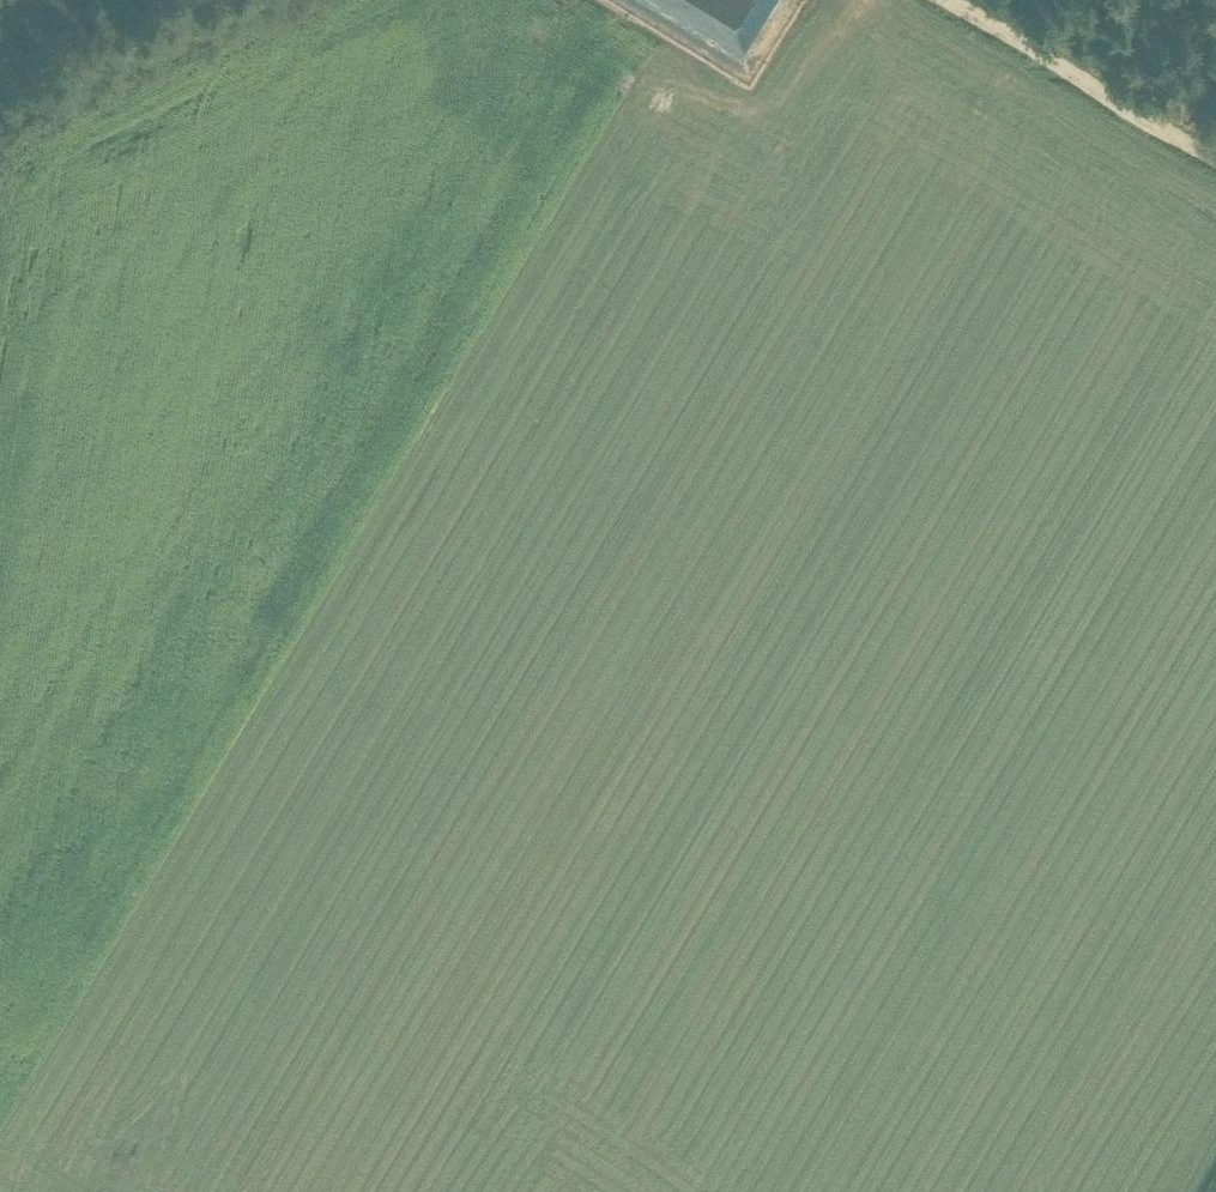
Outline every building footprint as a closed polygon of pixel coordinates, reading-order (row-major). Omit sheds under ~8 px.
[(647,11),(731,59),(744,38),(678,0),(643,0),(650,4),(647,11)]
